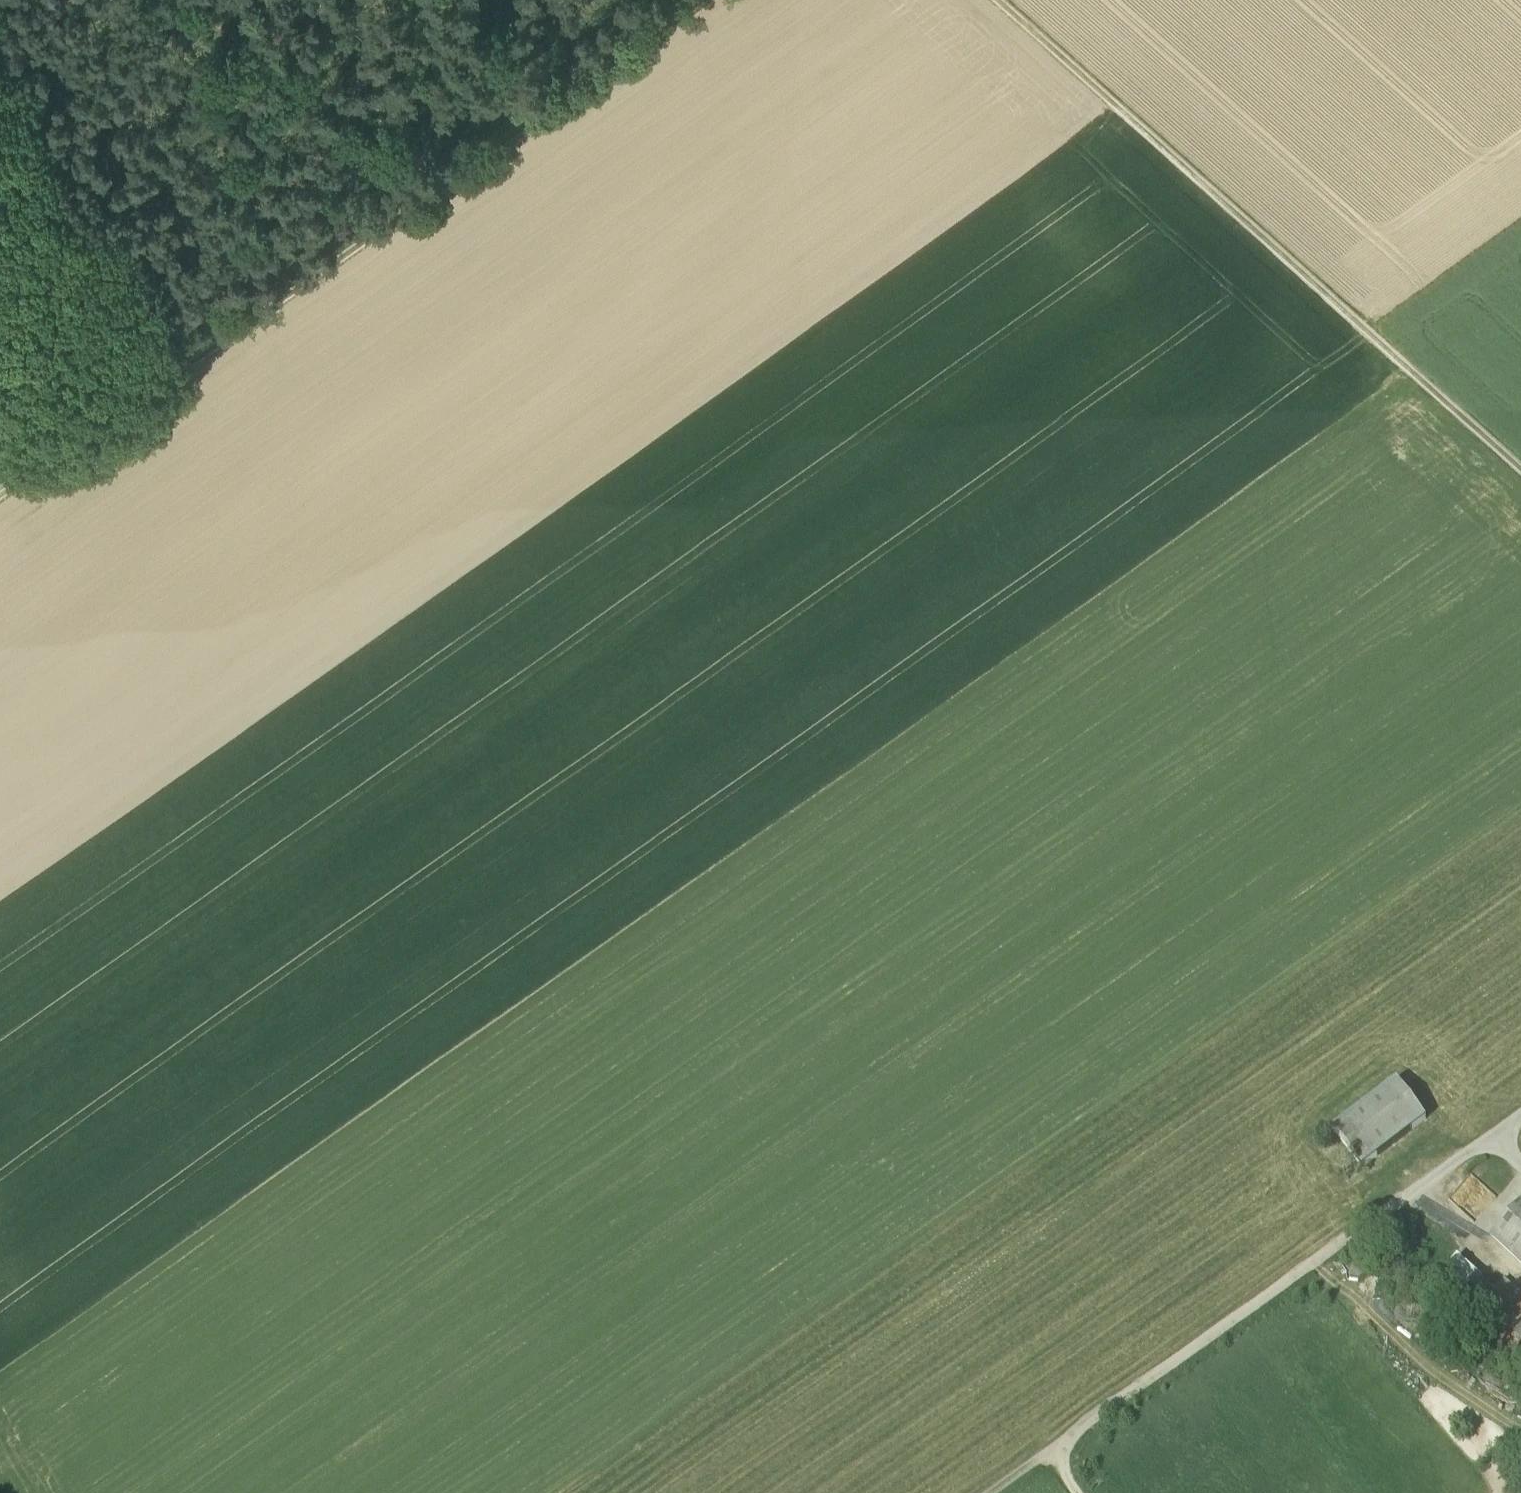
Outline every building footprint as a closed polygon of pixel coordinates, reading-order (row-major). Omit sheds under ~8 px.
[(1401,1075),(1332,1130),(1362,1169),(1430,1114),(1401,1075)] [(1491,1236),(1520,1264),(1520,1203),(1491,1236)] [(1482,1281),(1443,1248),(1417,1276),(1455,1310),(1482,1281)] [(1503,1280),(1494,1292),(1482,1281),(1455,1310),(1497,1347),(1512,1332),(1520,1322),(1520,1297),(1503,1280)] [(1512,1332),(1520,1340),(1520,1322),(1512,1332)]
